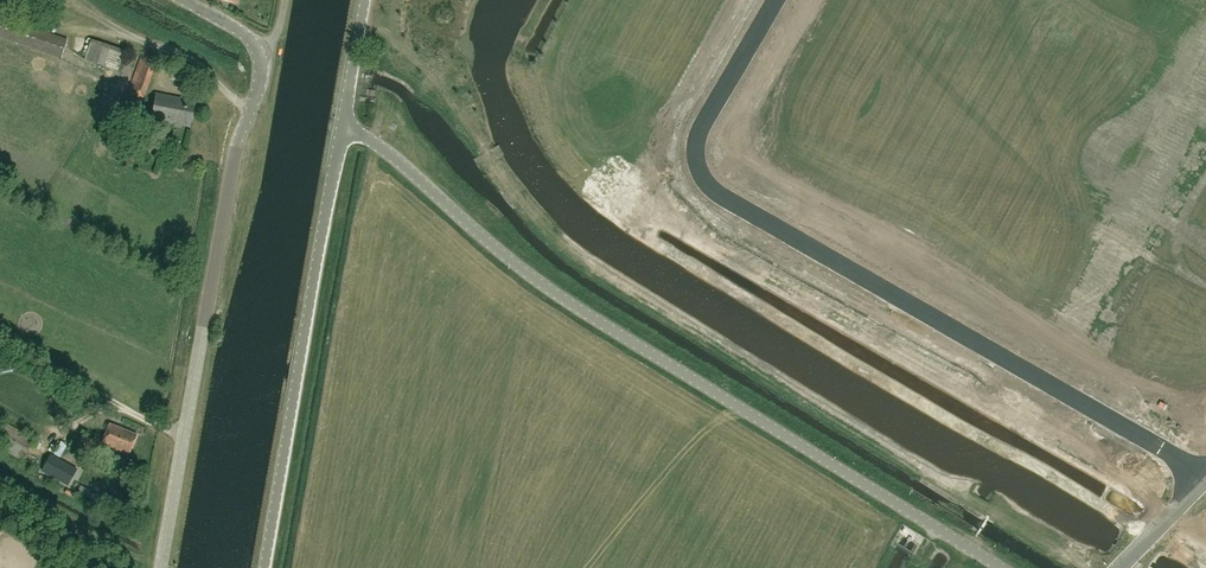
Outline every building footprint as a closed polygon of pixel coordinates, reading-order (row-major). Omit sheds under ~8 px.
[(68,39),(0,16),(0,37),(61,58),(68,39)] [(118,71),(125,51),(91,40),(89,44),(84,60),(118,71)] [(134,96),(145,96),(155,65),(156,62),(141,57),(128,93),(134,96)] [(183,75),(174,72),(172,77),(181,81),(183,75)] [(195,101),(175,97),(156,94),(151,120),(190,127),(190,126),(195,101),(195,102),(195,101)] [(34,439),(2,421),(0,425),(0,448),(22,460),(34,439)] [(135,439),(137,434),(109,423),(107,428),(108,428),(103,439),(101,443),(129,454),(131,450),(130,450),(135,439)] [(91,453),(96,441),(87,437),(82,450),(91,453)] [(60,459),(69,445),(64,442),(56,456),(60,459)] [(67,485),(76,468),(51,455),(42,471),(67,485)]
